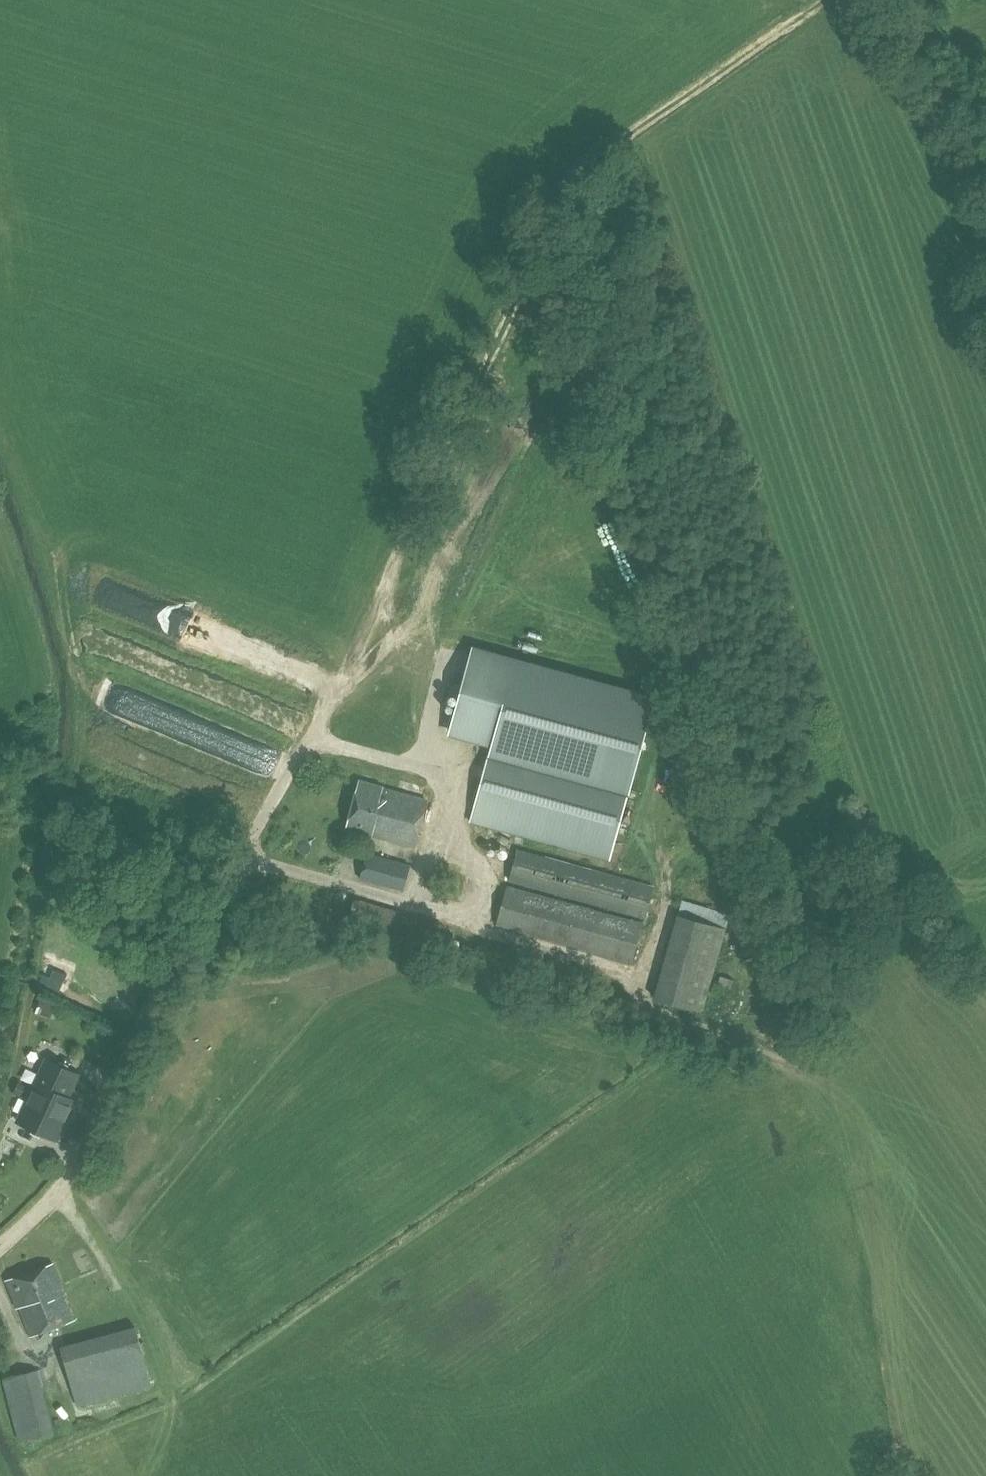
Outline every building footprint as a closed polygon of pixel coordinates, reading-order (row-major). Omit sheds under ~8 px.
[(580,766),(632,780),(654,700),(475,650),(451,730),(494,742),(580,766)] [(580,766),(494,742),(471,822),(558,846),(580,766)] [(632,780),(580,766),(558,846),(610,860),(632,780)] [(415,846),(427,800),(383,789),(384,787),(360,781),(347,829),(372,836),(373,835),(415,846)] [(654,887),(518,849),(510,880),(645,921),(654,887)] [(410,865),(367,853),(361,878),(403,890),(410,865)] [(643,923),(507,886),(497,924),(632,964),(643,923)] [(444,924),(355,897),(349,921),(437,947),(444,924)] [(725,929),(678,916),(655,998),(703,1011),(725,929)] [(78,1074),(48,1060),(34,1088),(72,1107),(75,1100),(67,1097),(78,1074)] [(26,1086),(19,1083),(14,1094),(21,1097),(26,1086)] [(34,1088),(19,1122),(57,1140),(72,1107),(34,1088)] [(53,1262),(6,1281),(31,1336),(75,1319),(53,1262)] [(136,1328),(62,1348),(77,1406),(151,1386),(136,1328)] [(39,1370),(3,1378),(20,1442),(55,1433),(39,1370)]
